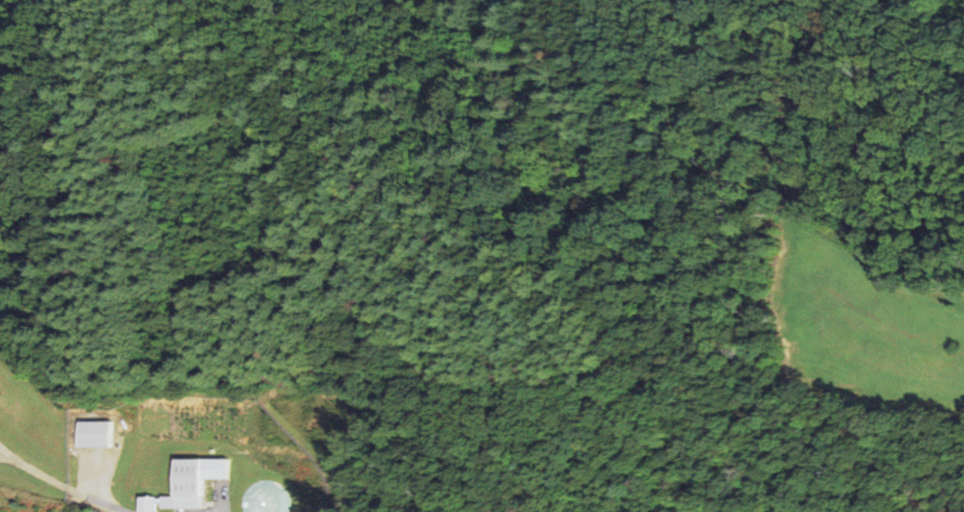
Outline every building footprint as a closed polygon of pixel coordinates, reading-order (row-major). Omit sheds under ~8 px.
[(76,447),(109,447),(109,422),(76,421),(76,447)] [(200,459),(172,460),(172,497),(138,497),(138,510),(201,510),(200,459)]
